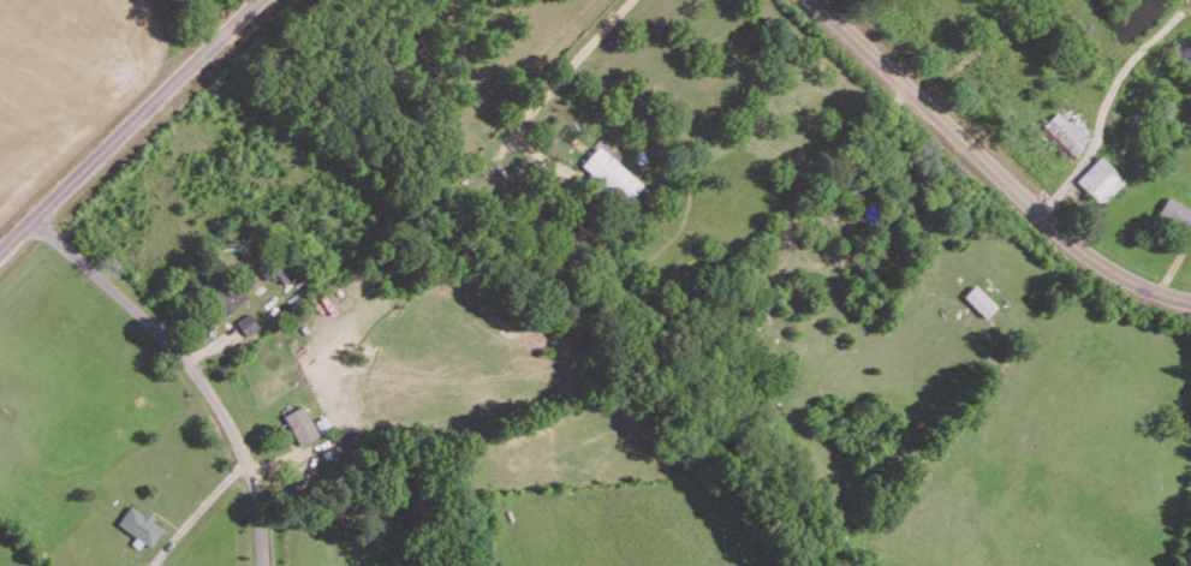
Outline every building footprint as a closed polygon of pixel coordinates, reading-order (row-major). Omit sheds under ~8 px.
[(1043,124),(1074,152),(1087,138),(1056,110),(1043,124)] [(626,201),(642,184),(598,144),(582,161),(626,201)] [(1125,178),(1101,154),(1077,179),(1101,202),(1125,178)] [(1190,227),(1190,226),(1190,206),(1165,197),(1159,215),(1190,227)] [(280,275),(284,286),(294,282),(286,261),(269,268),(273,278),(280,275)] [(214,296),(229,321),(235,317),(245,334),(261,325),(237,283),(214,296)] [(963,295),(985,316),(997,304),(974,283),(963,295)] [(284,412),(298,444),(317,436),(304,404),(284,412)] [(116,523),(150,546),(164,525),(131,502),(116,523)]
